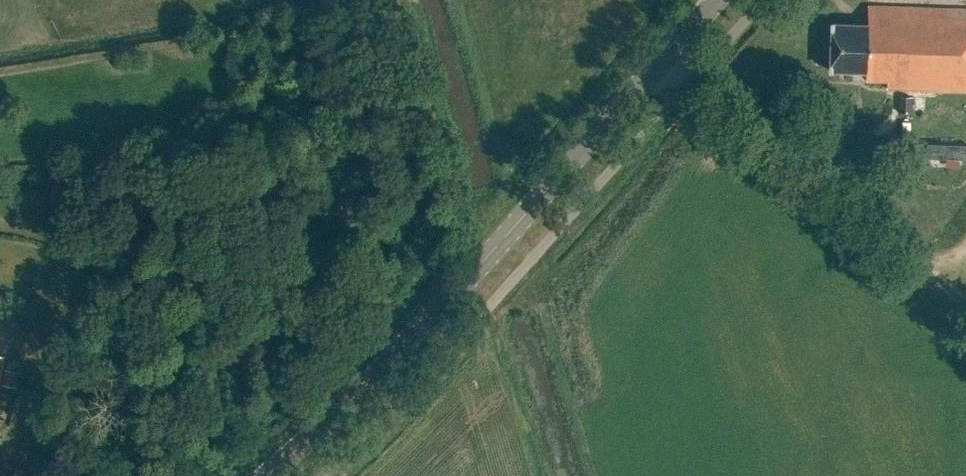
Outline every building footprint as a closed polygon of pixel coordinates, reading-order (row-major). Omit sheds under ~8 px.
[(886,80),(886,88),(965,91),(965,8),(866,5),(865,24),(830,23),(828,69),(863,70),(863,79),(886,80)] [(912,97),(898,97),(898,112),(911,113),(912,97)] [(927,144),(926,158),(965,159),(965,145),(927,144)] [(19,373),(5,370),(4,381),(4,386),(16,388),(19,373)]
